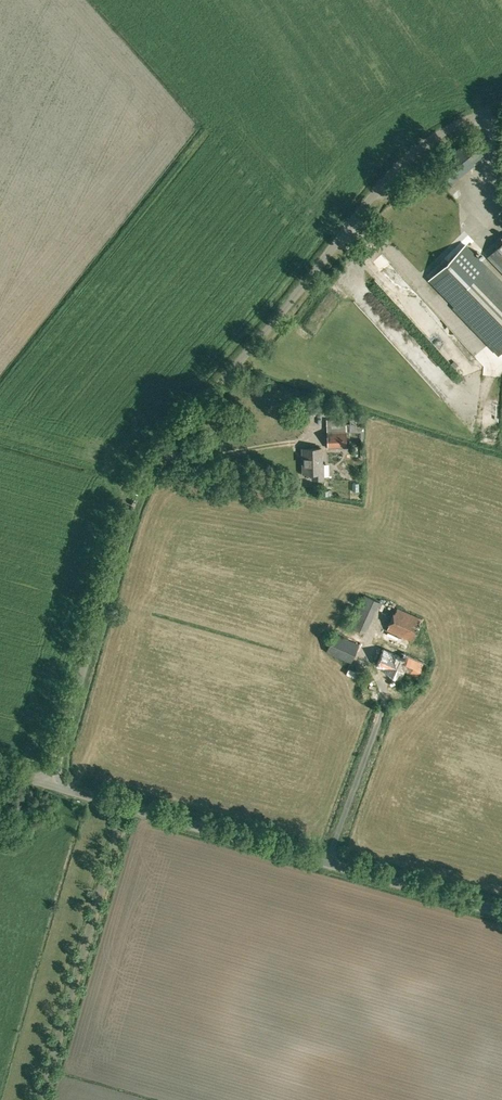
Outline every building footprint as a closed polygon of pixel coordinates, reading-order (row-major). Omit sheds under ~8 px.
[(457,177),(456,176),(486,152),(472,136),(443,160),(436,165),(450,183),(457,177)] [(488,255),(501,270),(501,242),(488,255)] [(430,279),(446,296),(500,352),(501,350),(501,282),(482,261),(466,244),(430,279)] [(326,419),(327,430),(327,447),(347,447),(346,418),(326,419)] [(313,478),(323,478),(323,463),(322,463),(321,448),(303,448),(303,473),(312,472),(313,478)] [(365,633),(379,601),(364,595),(350,627),(365,633)] [(387,630),(414,641),(421,624),(420,623),(422,618),(397,607),(394,612),(393,612),(388,623),(389,624),(387,630)] [(351,662),(359,643),(334,632),(326,651),(351,662)] [(416,677),(422,662),(393,649),(391,654),(381,649),(374,666),(382,670),(381,672),(397,679),(401,671),(416,677)]
